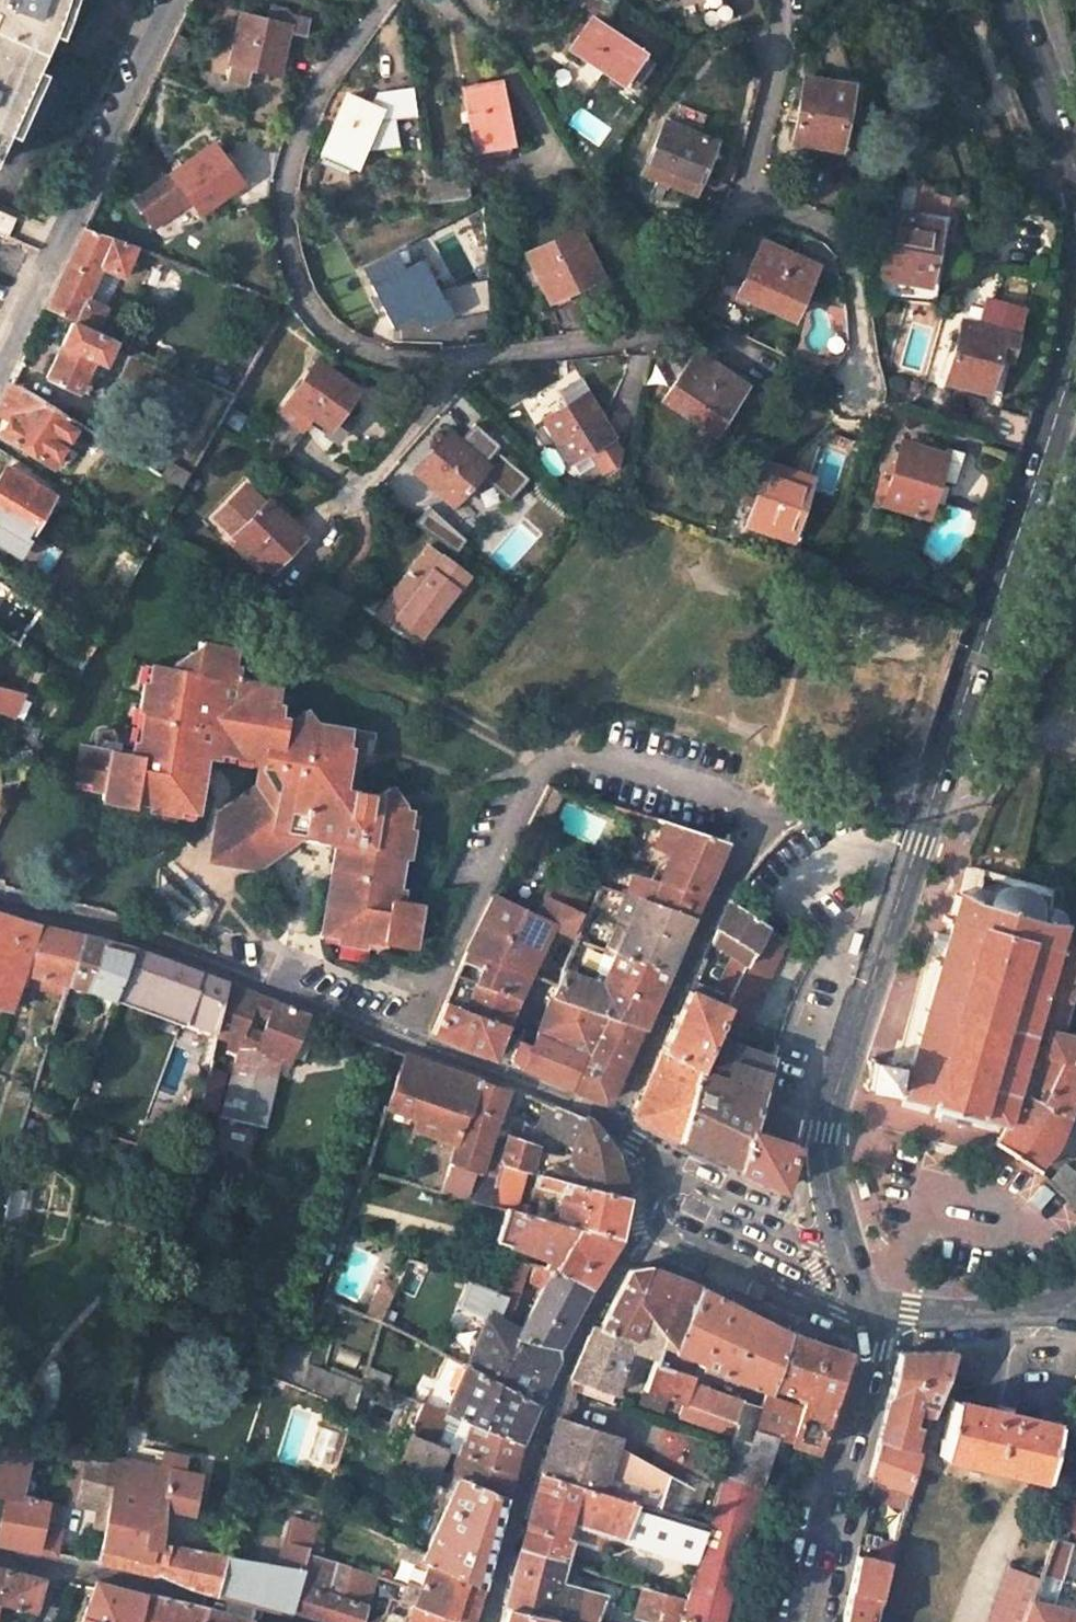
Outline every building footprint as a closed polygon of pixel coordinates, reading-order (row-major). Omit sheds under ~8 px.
[(20,83),(38,38),(44,19),(50,0),(0,0),(0,129),(20,83)] [(614,0),(577,0),(575,6),(605,21),(615,0),(614,0)] [(264,21),(239,15),(229,63),(225,79),(246,83),(248,67),(274,73),(283,31),(300,36),(305,19),(287,15),(284,9),(267,6),(264,21)] [(568,48),(618,81),(635,53),(587,20),(568,48)] [(185,40),(174,34),(165,52),(177,58),(185,40)] [(648,62),(635,53),(618,81),(630,89),(648,62)] [(799,76),(789,140),(813,144),(834,148),(838,126),(846,85),(799,76)] [(500,83),(466,88),(474,148),(509,143),(500,83)] [(411,118),(404,88),(374,92),(367,106),(378,111),(363,145),(399,148),(395,120),(411,118)] [(395,120),(399,148),(418,142),(410,88),(404,88),(411,118),(395,120)] [(363,145),(378,111),(367,106),(346,97),(321,151),(354,166),(363,145)] [(689,193),(710,140),(662,122),(641,173),(689,193)] [(850,128),(838,126),(834,148),(813,144),(811,152),(844,158),(850,128)] [(474,148),(476,161),(511,156),(509,143),(474,148)] [(215,154),(209,146),(170,174),(132,201),(150,227),(188,200),(197,212),(236,185),(222,164),(228,159),(221,149),(215,154)] [(354,166),(321,151),(317,163),(349,177),(354,166)] [(468,197),(466,176),(452,178),(450,163),(422,167),(427,202),(468,197)] [(929,302),(933,277),(927,276),(935,220),(889,212),(876,298),(929,302)] [(0,217),(0,234),(5,236),(11,222),(0,217)] [(122,276),(135,249),(136,247),(81,225),(61,268),(44,305),(94,328),(104,305),(85,297),(100,266),(122,276)] [(598,276),(578,229),(525,254),(546,299),(598,276)] [(809,264),(757,240),(733,292),(785,317),(809,264)] [(416,261),(370,284),(391,325),(416,312),(423,327),(450,314),(442,298),(436,301),(416,261)] [(940,296),(938,307),(949,311),(954,290),(940,296)] [(1005,359),(1011,335),(999,332),(1007,304),(982,297),(975,325),(956,321),(941,382),(984,392),(994,355),(1005,359)] [(1018,307),(1007,304),(999,332),(1011,335),(1018,307)] [(69,385),(84,392),(108,342),(68,322),(41,377),(67,389),(69,385)] [(740,384),(690,351),(658,400),(708,433),(740,384)] [(318,361),(258,448),(283,461),(308,430),(326,450),(334,439),(336,440),(351,418),(341,410),(357,388),(318,361)] [(0,428),(0,432),(52,461),(76,419),(10,377),(2,395),(0,399),(0,414),(6,417),(0,428)] [(541,417),(566,459),(584,448),(606,435),(581,393),(541,417)] [(1028,406),(995,397),(987,427),(1019,438),(1028,406)] [(456,443),(471,426),(468,423),(453,441),(456,443)] [(485,468),(480,475),(509,501),(527,480),(492,452),(496,447),(471,426),(456,443),(485,468)] [(453,441),(443,432),(437,439),(409,472),(451,508),(477,478),(480,475),(485,468),(456,443),(453,441)] [(584,448),(590,459),(598,470),(612,461),(614,450),(606,435),(584,448)] [(897,443),(879,503),(921,516),(932,479),(946,482),(954,459),(897,443)] [(584,448),(566,459),(572,470),(590,459),(584,448)] [(760,464),(742,524),(788,538),(806,478),(760,464)] [(50,494),(1,466),(0,468),(0,526),(6,530),(11,523),(27,534),(50,494)] [(480,475),(477,478),(507,504),(509,501),(480,475)] [(231,535),(267,570),(300,535),(264,500),(260,505),(239,485),(216,509),(237,528),(231,535)] [(461,538),(423,506),(410,524),(451,552),(461,538)] [(452,593),(464,576),(423,547),(374,612),(391,625),(397,617),(417,632),(448,590),(452,593)] [(346,597),(314,579),(297,610),(329,627),(346,597)] [(15,641),(38,606),(0,583),(0,634),(15,641)] [(297,834),(299,828),(325,832),(323,842),(328,843),(313,942),(373,953),(375,945),(389,947),(391,941),(403,943),(402,949),(407,950),(414,908),(398,905),(399,896),(393,895),(395,884),(401,885),(403,872),(397,872),(399,859),(405,860),(409,830),(403,829),(405,820),(411,820),(412,814),(399,812),(399,807),(386,789),(371,795),(336,790),(345,729),(308,722),(288,718),(271,716),(276,685),(238,678),(240,665),(234,664),(236,652),(242,653),(243,644),(201,638),(199,652),(191,651),(177,662),(175,669),(147,665),(146,672),(154,673),(152,685),(143,684),(138,708),(146,710),(144,723),(136,722),(133,733),(142,735),(140,747),(131,746),(128,757),(79,749),(71,790),(78,791),(79,782),(87,784),(86,792),(104,795),(102,805),(116,807),(117,800),(129,802),(127,809),(137,811),(138,804),(151,806),(150,813),(175,817),(176,810),(189,813),(188,819),(195,820),(202,782),(195,781),(197,771),(203,773),(205,759),(217,761),(219,755),(232,757),(232,763),(240,764),(242,758),(254,760),(253,767),(264,769),(260,797),(223,820),(219,843),(239,847),(256,874),(285,856),(279,846),(275,840),(282,835),(286,841),(297,834)] [(240,665),(242,653),(236,652),(234,664),(240,665)] [(152,685),(154,673),(146,672),(143,684),(152,685)] [(7,713),(16,692),(0,685),(0,711),(7,713)] [(28,697),(20,693),(16,692),(7,713),(20,718),(28,697)] [(146,710),(138,708),(136,722),(144,723),(146,710)] [(308,722),(298,709),(288,718),(308,722)] [(142,735),(133,733),(131,746),(140,747),(142,735)] [(242,758),(240,764),(253,767),(254,760),(242,758)] [(87,784),(79,782),(78,791),(86,792),(87,784)] [(127,809),(129,802),(117,800),(116,807),(127,809)] [(150,813),(151,806),(138,804),(137,811),(150,813)] [(188,819),(189,813),(176,810),(175,817),(188,819)] [(653,844),(669,850),(657,879),(699,893),(724,837),(663,820),(653,844)] [(275,840),(279,846),(286,841),(282,835),(275,840)] [(219,843),(216,867),(256,874),(239,847),(219,843)] [(622,868),(628,855),(612,849),(606,862),(622,868)] [(568,933),(578,911),(586,892),(557,879),(549,898),(539,894),(531,913),(490,897),(462,949),(526,974),(544,934),(554,939),(558,929),(568,933)] [(690,914),(699,893),(657,879),(648,900),(690,914)] [(395,884),(393,895),(399,896),(401,885),(395,884)] [(590,941),(614,889),(597,884),(574,936),(590,941)] [(1060,920),(1052,918),(1052,913),(1051,909),(1047,905),(1044,904),(1036,905),(1031,909),(1031,912),(1030,905),(1028,897),(1024,892),(1020,889),(1011,885),(1002,886),(996,888),(990,892),(985,899),(986,896),(984,891),(982,889),(977,886),(972,885),(970,886),(966,890),(966,893),(960,892),(907,1067),(886,1063),(873,1060),(866,1085),(881,1088),(903,1092),(928,1099),(927,1102),(972,1116),(973,1113),(1001,1121),(1028,1026),(1045,1029),(1060,1033),(1075,958),(1075,952),(1052,947),(1060,920)] [(668,967),(690,914),(648,900),(638,897),(615,950),(668,967)] [(729,952),(747,964),(764,926),(733,901),(728,897),(709,939),(729,952)] [(18,973),(34,923),(0,913),(0,1008),(6,1009),(18,973)] [(1052,947),(1075,952),(1075,951),(1060,920),(1052,947)] [(66,987),(83,936),(34,923),(18,973),(66,987)] [(732,995),(727,1006),(721,1019),(734,1025),(776,934),(764,926),(747,964),(732,995)] [(85,992),(101,940),(83,936),(66,987),(85,992)] [(130,948),(119,945),(101,940),(85,992),(94,995),(113,1000),(113,999),(130,948)] [(391,941),(389,947),(402,949),(403,943),(391,941)] [(212,1032),(223,982),(130,948),(113,999),(134,1007),(136,1003),(212,1032)] [(462,949),(457,961),(475,968),(469,982),(517,998),(526,974),(462,949)] [(587,1005),(603,1012),(643,1025),(668,967),(615,950),(600,982),(560,969),(550,993),(569,1000),(587,1005)] [(729,952),(714,987),(732,995),(747,964),(729,952)] [(475,968),(457,961),(452,976),(469,982),(475,968)] [(517,998),(469,982),(452,976),(450,983),(467,989),(463,1000),(448,988),(443,1003),(506,1024),(517,998)] [(247,1011),(254,994),(223,982),(212,1032),(210,1037),(224,1041),(223,1048),(232,1050),(242,1024),(247,1011)] [(700,1064),(714,1033),(721,1019),(727,1006),(688,987),(662,1047),(700,1064)] [(562,1018),(569,1000),(550,993),(542,1011),(562,1018)] [(282,1063),(302,1012),(277,1002),(254,994),(247,1011),(262,1017),(257,1030),(242,1024),(232,1050),(229,1061),(262,1069),(264,1056),(282,1063)] [(434,1028),(492,1055),(506,1024),(443,1003),(434,1028)] [(594,1031),(603,1012),(587,1005),(578,1024),(594,1031)] [(578,1024),(562,1018),(542,1011),(534,1029),(559,1039),(585,1050),(569,1084),(585,1091),(601,1097),(614,1092),(643,1025),(603,1012),(594,1031),(578,1024)] [(534,1029),(521,1024),(511,1050),(522,1066),(528,1068),(544,1075),(559,1039),(534,1029)] [(1003,1121),(1045,1029),(1028,1026),(1001,1121),(1003,1121)] [(1003,1121),(992,1142),(1030,1168),(1052,1148),(1075,1091),(1075,1037),(1060,1033),(1045,1029),(1003,1121)] [(740,1165),(752,1126),(771,1056),(714,1033),(700,1064),(679,1136),(740,1165)] [(569,1084),(585,1050),(559,1039),(544,1075),(554,1079),(569,1084)] [(700,1064),(662,1047),(632,1114),(679,1136),(700,1064)] [(417,1120),(414,1128),(431,1134),(414,1183),(439,1189),(475,1078),(403,1051),(385,1108),(417,1120)] [(250,1122),(262,1069),(229,1061),(218,1114),(250,1122)] [(519,1168),(534,1173),(624,1199),(615,1152),(608,1144),(586,1118),(553,1105),(538,1127),(573,1145),(565,1165),(542,1158),(545,1149),(504,1137),(501,1150),(488,1145),(491,1132),(505,1089),(475,1078),(439,1189),(486,1203),(498,1162),(519,1168)] [(798,1142),(752,1126),(740,1165),(781,1185),(798,1142)] [(498,1162),(486,1203),(504,1208),(509,1209),(519,1168),(498,1162)] [(531,1216),(614,1239),(617,1228),(624,1199),(534,1173),(531,1185),(547,1188),(543,1202),(534,1199),(531,1216)] [(1075,1213),(1075,1189),(1064,1201),(1075,1213)] [(614,1239),(531,1216),(509,1209),(504,1208),(497,1235),(553,1263),(551,1268),(588,1286),(614,1239)] [(462,1282),(438,1345),(455,1352),(473,1311),(483,1315),(472,1345),(546,1380),(555,1359),(558,1340),(588,1286),(551,1268),(532,1266),(526,1283),(539,1290),(521,1324),(487,1309),(490,1302),(510,1309),(526,1266),(504,1264),(493,1292),(462,1282)] [(613,1393),(628,1350),(652,1358),(658,1336),(667,1339),(675,1342),(637,1302),(646,1267),(625,1270),(599,1329),(591,1326),(569,1379),(613,1393)] [(679,1343),(698,1283),(649,1267),(646,1267),(637,1302),(675,1342),(679,1343)] [(393,1288),(374,1281),(361,1318),(378,1326),(393,1288)] [(663,1354),(688,1362),(692,1348),(700,1351),(699,1357),(758,1385),(766,1389),(768,1381),(783,1329),(776,1325),(698,1283),(679,1343),(675,1342),(667,1339),(663,1354)] [(764,1394),(755,1428),(773,1434),(820,1448),(839,1377),(846,1352),(783,1329),(768,1381),(794,1389),(791,1403),(764,1394)] [(306,1356),(277,1343),(264,1375),(293,1389),(306,1356)] [(463,1368),(535,1403),(546,1380),(472,1345),(463,1368)] [(889,1390),(885,1408),(902,1413),(932,1422),(955,1352),(924,1352),(898,1352),(889,1390)] [(463,1368),(445,1414),(519,1445),(526,1425),(535,1403),(463,1368)] [(314,1370),(307,1389),(352,1403),(358,1385),(314,1370)] [(613,1393),(569,1379),(566,1388),(611,1402),(613,1393)] [(690,1380),(683,1406),(735,1422),(742,1405),(690,1380)] [(641,1393),(637,1403),(665,1413),(668,1401),(641,1393)] [(1038,1478),(1051,1420),(953,1399),(940,1455),(1038,1478)] [(349,1412),(318,1400),(312,1415),(343,1429),(349,1412)] [(519,1445),(445,1414),(416,1403),(412,1413),(401,1409),(393,1430),(408,1436),(441,1448),(457,1454),(509,1470),(519,1445)] [(902,1413),(885,1408),(878,1443),(894,1448),(902,1413)] [(729,1439),(704,1530),(693,1569),(687,1589),(732,1603),(768,1456),(773,1434),(755,1428),(735,1422),(729,1439)] [(594,1448),(576,1436),(577,1432),(554,1425),(537,1477),(575,1490),(576,1487),(651,1512),(660,1515),(668,1487),(620,1455),(616,1446),(611,1441),(608,1440),(602,1440),(597,1443),(594,1448)] [(408,1436),(399,1462),(432,1474),(441,1448),(408,1436)] [(11,1497),(14,1490),(30,1443),(0,1438),(0,1494),(11,1497)] [(922,1458),(894,1448),(878,1443),(869,1480),(875,1482),(872,1498),(908,1508),(922,1458)] [(161,1465),(115,1457),(106,1512),(102,1533),(94,1566),(149,1579),(160,1578),(168,1579),(177,1584),(184,1591),(288,1616),(289,1612),(299,1571),(158,1544),(164,1508),(192,1514),(200,1474),(186,1471),(189,1457),(163,1451),(161,1465)] [(96,1510),(106,1512),(115,1457),(88,1453),(77,1507),(96,1510)] [(448,1478),(453,1480),(424,1555),(422,1560),(427,1562),(480,1585),(501,1494),(509,1470),(457,1454),(448,1478)] [(576,1487),(575,1490),(537,1477),(517,1549),(560,1562),(566,1542),(570,1544),(572,1537),(596,1545),(598,1538),(640,1550),(651,1512),(576,1487)] [(678,1521),(684,1498),(668,1487),(660,1515),(678,1521)] [(48,1499),(14,1490),(11,1497),(0,1494),(0,1544),(55,1556),(60,1532),(41,1527),(48,1499)] [(1064,1491),(1052,1530),(1075,1536),(1075,1494),(1064,1491)] [(102,1533),(106,1512),(96,1510),(92,1530),(102,1533)] [(640,1553),(649,1556),(693,1569),(704,1530),(678,1521),(660,1515),(651,1512),(640,1550),(640,1553)] [(1051,1606),(1068,1545),(1049,1539),(1037,1576),(1029,1601),(1022,1621),(1075,1621),(1075,1612),(1051,1606)] [(398,1545),(393,1559),(424,1570),(427,1562),(422,1560),(424,1555),(398,1545)] [(554,1584),(560,1562),(517,1549),(500,1608),(507,1609),(560,1621),(595,1621),(601,1600),(579,1591),(554,1584)] [(643,1592),(683,1604),(687,1589),(693,1569),(649,1556),(638,1591),(643,1592)] [(854,1556),(841,1621),(870,1621),(886,1564),(854,1556)] [(366,1593),(371,1577),(307,1559),(302,1572),(299,1571),(289,1612),(322,1621),(358,1621),(366,1593)] [(424,1570),(415,1598),(412,1607),(459,1621),(468,1621),(479,1590),(480,1585),(427,1562),(424,1570)] [(560,1562),(554,1584),(579,1591),(583,1573),(560,1562)] [(1029,1601),(1037,1576),(1008,1567),(990,1621),(1022,1621),(1029,1601)] [(33,1612),(40,1577),(22,1573),(2,1569),(0,1577),(0,1605),(33,1612)] [(398,1603),(401,1593),(403,1587),(371,1577),(366,1593),(398,1603)] [(144,1598),(95,1584),(80,1621),(136,1621),(144,1598)] [(683,1604),(678,1621),(727,1621),(728,1618),(732,1603),(687,1589),(683,1604)] [(683,1604),(643,1592),(635,1620),(641,1621),(678,1621),(683,1604)] [(415,1598),(401,1593),(398,1603),(412,1607),(415,1598)] [(249,1619),(196,1613),(144,1598),(136,1621),(249,1621),(249,1619)] [(412,1607),(407,1621),(459,1621),(412,1607)] [(507,1609),(504,1621),(560,1621),(507,1609)]
